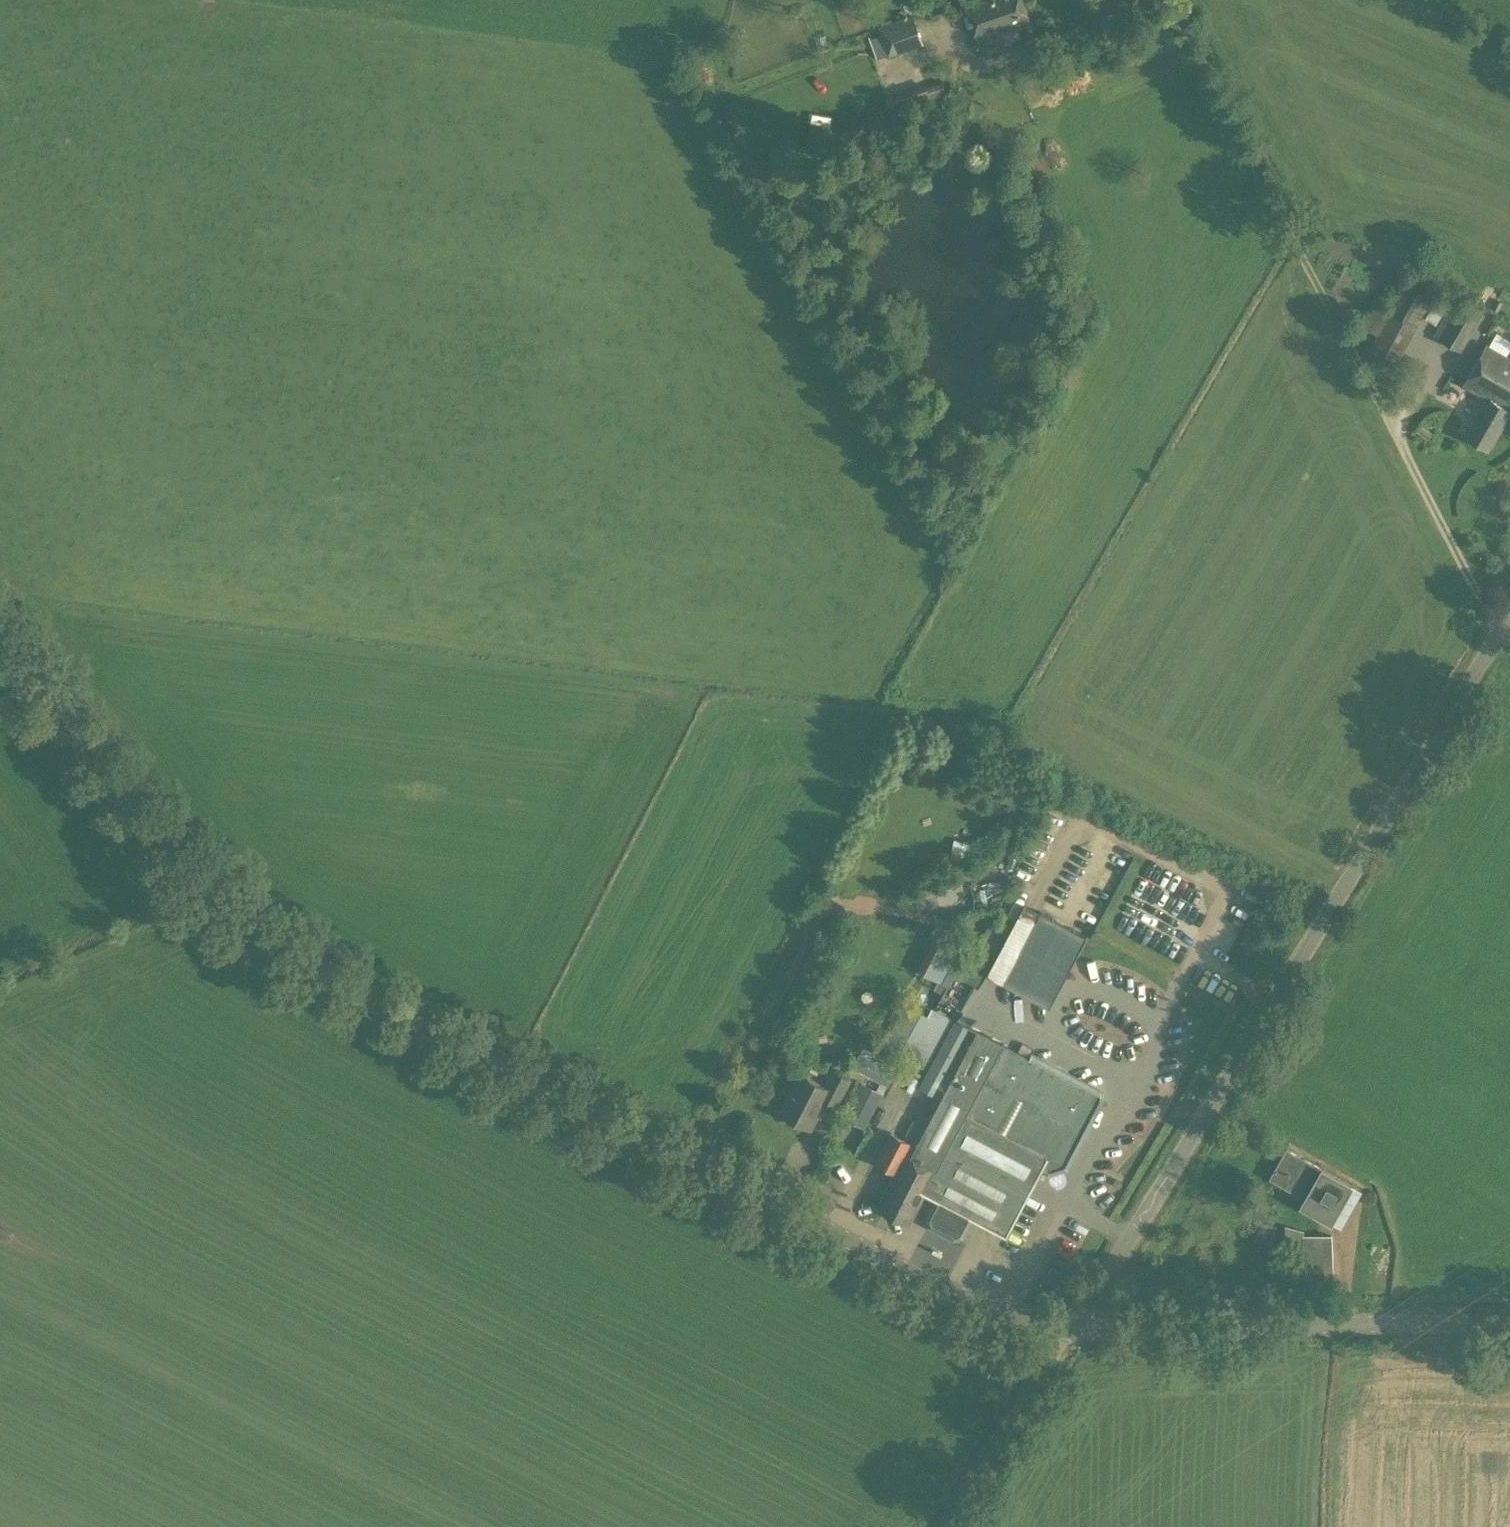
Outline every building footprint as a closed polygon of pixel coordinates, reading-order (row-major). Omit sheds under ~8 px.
[(964,0),(978,41),(983,56),(1002,49),(997,34),(1028,24),(1020,0),(965,0),(964,0)] [(889,56),(922,44),(914,23),(883,34),(884,34),(870,39),(877,59),(888,55),(889,56)] [(1420,257),(1387,316),(1373,308),(1362,327),(1377,336),(1368,353),(1395,368),(1404,350),(1448,273),(1420,257)] [(1460,352),(1484,310),(1463,298),(1457,308),(1451,305),(1433,335),(1460,352)] [(1490,344),(1506,352),(1509,345),(1509,341),(1496,333),(1490,344)] [(1486,397),(1463,435),(1489,450),(1509,413),(1509,411),(1509,410),(1509,409),(1509,359),(1486,345),(1463,384),(1486,397)] [(1003,982),(1049,1006),(1086,936),(1040,912),(1003,982)] [(940,980),(958,947),(938,937),(920,970),(940,980)] [(926,1069),(953,1018),(932,1007),(928,1015),(906,1003),(884,1046),(926,1069)] [(1064,1165),(1101,1095),(1002,1043),(971,1026),(920,1123),(910,1142),(891,1132),(875,1162),(895,1172),(876,1207),(908,1224),(924,1192),(934,1196),(924,1217),(928,1227),(954,1241),(963,1237),(974,1217),(1005,1234),(1046,1156),(1064,1165)] [(888,1083),(895,1071),(858,1052),(851,1065),(888,1083)] [(836,1104),(850,1078),(834,1070),(826,1085),(801,1072),(781,1109),(811,1126),(826,1098),(836,1104)] [(863,1127),(874,1104),(856,1095),(845,1118),(863,1127)] [(1340,1227),(1355,1199),(1360,1191),(1321,1168),(1320,1169),(1286,1149),(1270,1177),(1305,1197),(1300,1205),(1330,1221),(1340,1227)] [(1331,1235),(1304,1236),(1304,1230),(1285,1225),(1286,1250),(1302,1250),(1303,1290),(1333,1289),(1331,1235)]
